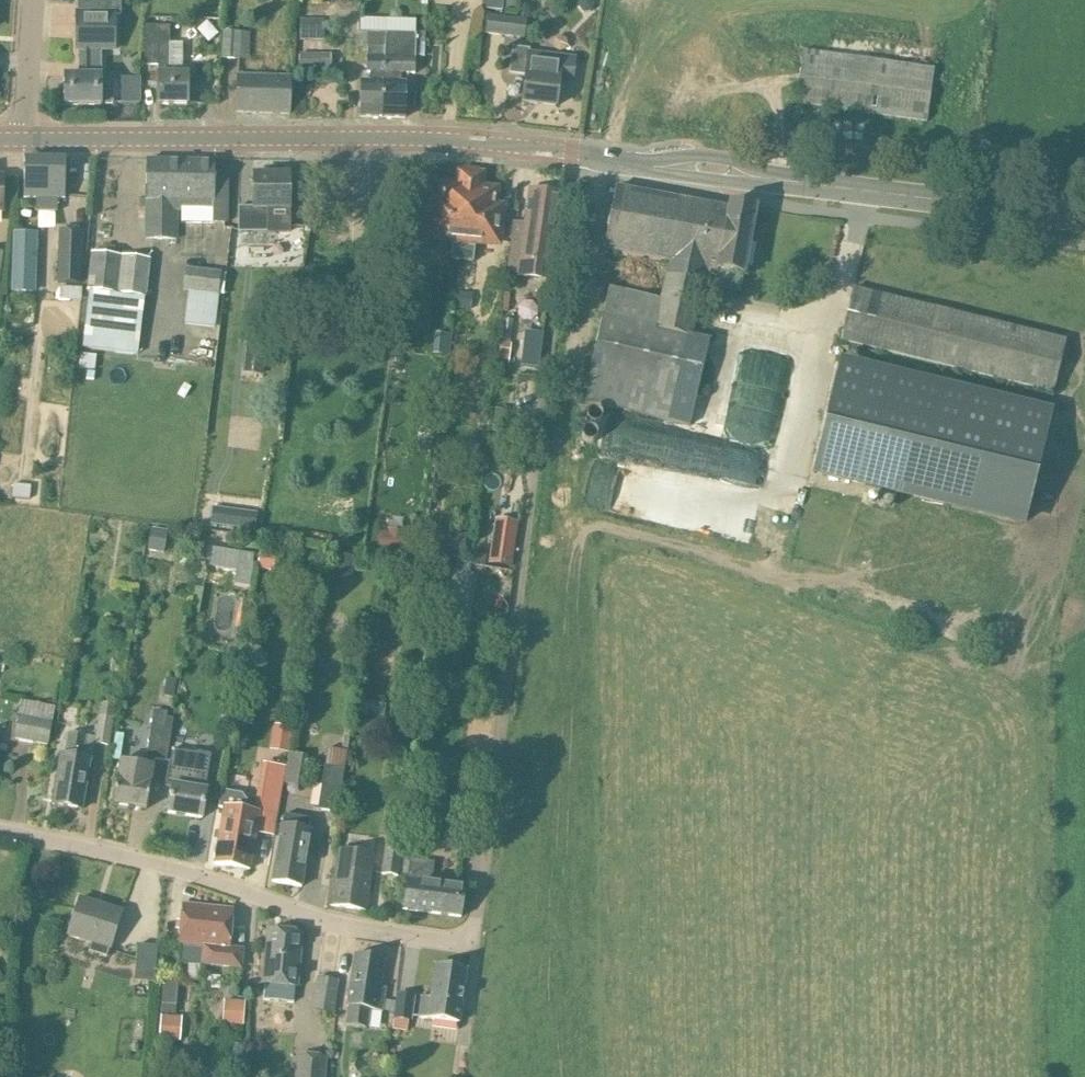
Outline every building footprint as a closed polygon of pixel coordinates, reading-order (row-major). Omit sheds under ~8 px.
[(77,11),(76,48),(80,48),(94,48),(101,48),(117,48),(117,14),(121,14),(121,1),(109,0),(78,0),(78,11),(77,11)] [(517,0),(485,0),(484,12),(517,13),(517,0)] [(579,6),(584,12),(592,11),(594,3),(591,0),(581,0),(579,6)] [(489,15),(487,32),(524,37),(526,20),(489,15)] [(301,16),(301,38),(315,38),(314,17),(301,16)] [(145,65),(158,65),(158,104),(188,104),(188,73),(169,73),(169,26),(146,26),(146,43),(145,43),(145,65)] [(224,31),(222,55),(239,56),(241,31),(224,31)] [(406,117),(407,83),(402,83),(402,74),(415,74),(415,34),(386,33),(385,44),(384,82),(383,116),(406,117)] [(385,44),(368,44),(367,73),(371,73),(370,82),(360,81),(360,116),(383,116),(384,82),(385,44)] [(513,46),(510,73),(526,75),(522,101),(557,106),(560,80),(573,82),(576,59),(545,55),(545,56),(529,54),(530,48),(513,46)] [(94,48),(80,48),(80,75),(64,75),(64,104),(103,104),(103,103),(114,103),(114,91),(103,91),(103,75),(101,75),(101,48),(94,48)] [(934,69),(803,50),(796,103),(927,121),(934,69)] [(300,53),(299,72),(332,72),(332,53),(300,53)] [(291,77),(238,75),(237,111),(290,113),(291,77)] [(24,197),(24,198),(29,198),(36,198),(36,210),(58,210),(58,198),(65,198),(66,159),(60,159),(24,158),(24,197)] [(148,198),(147,239),(178,239),(179,211),(182,211),(182,222),(227,222),(227,176),(215,176),(215,161),(148,160),(148,198)] [(469,169),(464,174),(462,173),(460,187),(445,185),(444,191),(443,201),(444,202),(443,208),(459,210),(460,198),(469,199),(478,200),(477,212),(500,214),(501,208),(494,207),(496,191),(480,189),(482,176),(479,175),(475,169),(469,169)] [(254,206),(239,206),(239,232),(269,231),(270,225),(290,225),(290,209),(290,174),(254,174),(254,206)] [(712,205),(616,187),(604,250),(670,262),(700,267),(712,205)] [(516,223),(513,238),(523,240),(518,275),(550,280),(562,194),(531,189),(525,225),(516,223)] [(444,202),(443,201),(436,201),(433,235),(460,238),(459,246),(453,245),(452,258),(462,259),(465,239),(469,199),(460,198),(459,210),(443,208),(444,202)] [(469,199),(465,239),(462,259),(473,260),(474,247),(469,247),(470,239),(497,242),(500,215),(500,214),(477,212),(478,200),(469,199)] [(729,208),(712,205),(700,267),(707,269),(705,274),(716,276),(715,284),(741,289),(755,207),(730,202),(729,208)] [(60,229),(58,282),(80,282),(82,230),(60,229)] [(16,231),(15,290),(36,291),(38,232),(16,231)] [(151,259),(92,251),(88,291),(90,291),(83,347),(139,354),(145,298),(147,298),(151,259)] [(48,259),(47,285),(57,285),(57,259),(48,259)] [(700,267),(670,262),(655,328),(690,337),(705,274),(707,269),(700,267)] [(187,267),(183,290),(189,291),(185,323),(215,327),(220,295),(219,295),(222,271),(187,267)] [(1066,340),(854,288),(841,339),(1053,391),(1066,340)] [(459,290),(457,306),(471,308),(473,291),(466,290),(459,290)] [(655,328),(603,316),(583,400),(606,405),(636,412),(690,425),(709,341),(690,337),(655,328)] [(501,341),(500,350),(510,351),(511,342),(510,342),(502,341),(501,341)] [(246,346),(244,372),(263,375),(266,348),(246,346)] [(521,364),(539,367),(539,364),(541,349),(523,347),(521,364)] [(97,355),(81,353),(79,368),(96,370),(97,355)] [(779,393),(813,395),(816,357),(782,354),(779,393)] [(721,435),(730,437),(731,430),(753,434),(764,366),(733,361),(721,435)] [(1049,413),(847,362),(820,470),(1021,521),(1049,413)] [(96,371),(88,370),(87,381),(95,381),(96,371)] [(504,408),(494,407),(493,430),(502,430),(504,408)] [(602,420),(602,417),(602,414),(600,412),(598,410),(595,409),(592,410),(589,412),(587,414),(587,417),(587,420),(589,423),(592,425),(595,425),(598,424),(600,423),(602,420)] [(675,468),(682,441),(610,422),(603,450),(675,468)] [(597,439),(598,436),(597,433),(595,430),(593,428),(590,428),(587,428),(584,430),(582,433),(582,436),(583,439),(584,441),(587,443),(590,443),(593,443),(595,441),(597,439)] [(14,484),(13,499),(30,501),(31,486),(14,484)] [(257,512),(213,507),(211,523),(255,529),(257,512)] [(497,516),(490,561),(513,565),(520,520),(497,516)] [(153,527),(150,549),(165,552),(169,530),(153,527)] [(440,528),(437,549),(467,553),(470,532),(440,528)] [(380,532),(378,550),(412,553),(413,535),(405,534),(406,530),(388,529),(388,532),(380,532)] [(259,538),(246,536),(245,548),(257,549),(259,538)] [(206,546),(203,565),(237,570),(235,584),(250,586),(254,554),(206,546)] [(260,548),(257,567),(273,570),(276,551),(260,548)] [(339,551),(335,576),(353,578),(357,553),(339,551)] [(471,572),(454,569),(451,587),(468,590),(471,572)] [(176,679),(168,678),(165,697),(174,698),(176,679)] [(22,699),(15,739),(49,745),(55,706),(22,699)] [(115,703),(100,701),(95,736),(94,742),(109,744),(115,703)] [(155,765),(154,765),(155,759),(167,761),(174,718),(166,717),(167,713),(154,711),(146,764),(121,760),(113,803),(147,809),(155,765)] [(279,723),(274,748),(287,750),(291,725),(279,723)] [(61,753),(53,803),(83,808),(91,758),(82,757),(86,734),(68,732),(64,754),(61,753)] [(328,746),(318,808),(337,812),(349,749),(328,746)] [(167,785),(173,786),(168,812),(202,818),(207,791),(204,791),(210,756),(196,754),(194,766),(171,762),(167,785)] [(268,763),(259,811),(260,811),(278,815),(284,781),(287,766),(268,763)] [(225,807),(215,863),(250,869),(257,831),(260,811),(259,811),(255,810),(248,809),(249,803),(242,794),(222,791),(220,807),(225,807)] [(309,829),(311,818),(285,814),(284,825),(282,825),(273,881),(302,886),(312,830),(309,829)] [(385,843),(381,874),(399,877),(403,845),(385,843)] [(337,867),(331,905),(367,910),(372,872),(373,872),(375,855),(338,850),(336,867),(337,867)] [(408,873),(408,877),(403,908),(462,917),(467,886),(432,881),(436,862),(411,858),(410,859),(404,859),(401,872),(408,873)] [(70,935),(80,938),(78,946),(89,949),(91,942),(109,948),(121,910),(82,897),(70,935)] [(179,944),(182,944),(181,960),(202,962),(202,964),(241,967),(243,950),(230,948),(234,909),(183,904),(179,944)] [(298,987),(303,932),(269,928),(263,983),(265,984),(263,998),(293,1002),(295,987),(298,987)] [(139,944),(135,980),(154,982),(158,946),(139,944)] [(348,1005),(351,1005),(348,1022),(367,1024),(369,1008),(394,1012),(396,1001),(384,999),(386,987),(380,986),(384,959),(356,954),(348,1005)] [(460,1022),(468,970),(436,965),(431,997),(422,996),(419,1015),(460,1022)] [(336,1012),(336,1010),(341,979),(319,975),(314,1009),(336,1012)] [(177,1004),(178,979),(165,979),(164,986),(162,986),(162,995),(163,996),(162,1003),(162,1020),(175,1022),(176,1004),(177,1004)] [(394,1018),(392,1029),(408,1032),(410,1021),(411,1021),(415,995),(398,992),(394,1018)] [(225,1001),(223,1024),(244,1026),(246,1002),(225,1001)] [(162,1020),(160,1040),(181,1042),(183,1017),(176,1017),(177,1004),(176,1004),(175,1022),(162,1020)] [(295,1076),(326,1076),(328,1057),(298,1054),(295,1076)]
